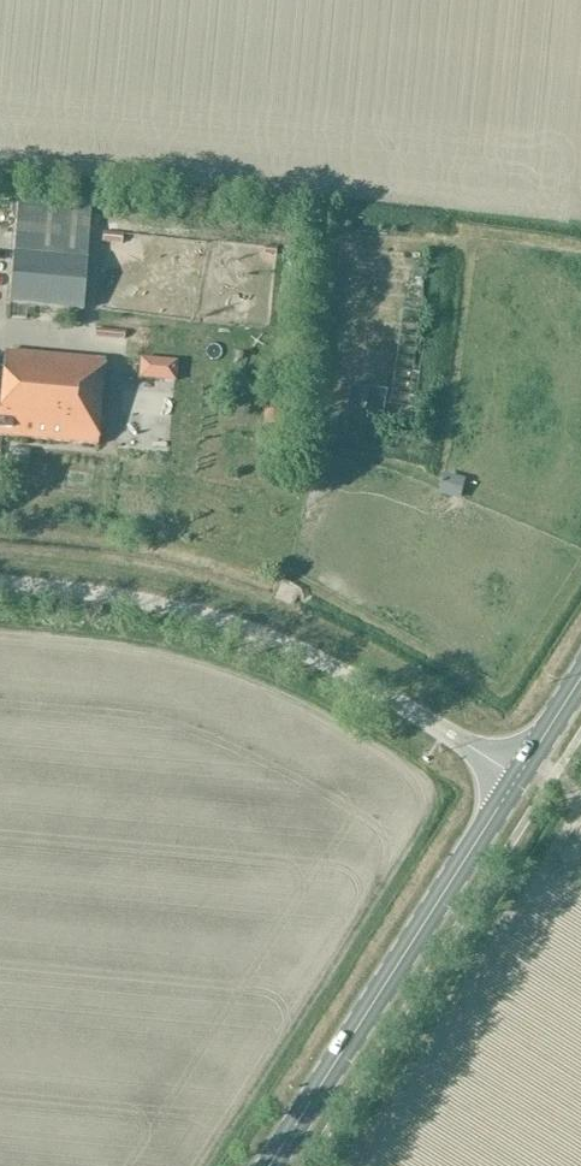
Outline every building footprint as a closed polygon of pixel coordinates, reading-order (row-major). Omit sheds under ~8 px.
[(19,194),(10,304),(85,311),(93,202),(19,194)] [(202,260),(213,280),(233,269),(222,249),(202,260)] [(80,324),(81,312),(69,312),(68,323),(80,324)] [(98,444),(106,360),(7,351),(2,395),(0,395),(0,435),(98,444)] [(124,355),(123,376),(159,378),(160,356),(124,355)] [(281,412),(263,411),(263,426),(280,426),(281,412)]
